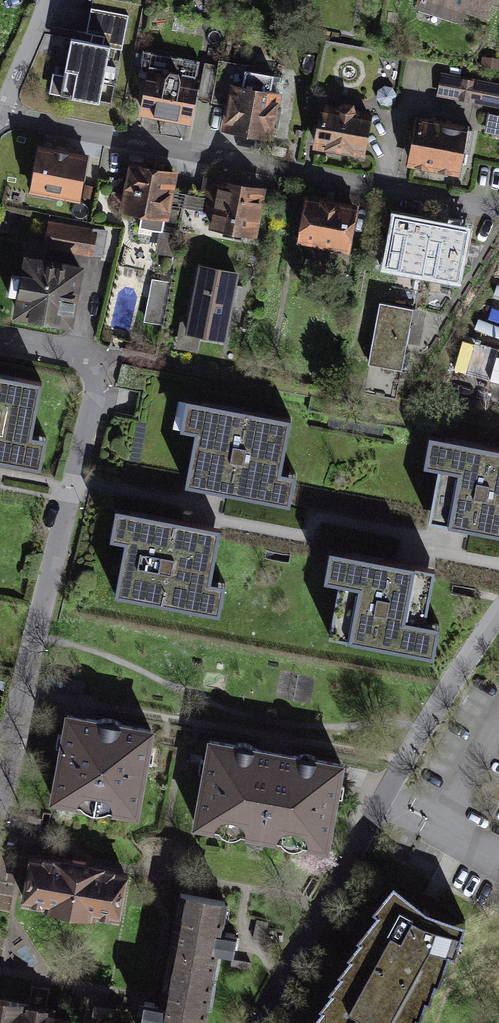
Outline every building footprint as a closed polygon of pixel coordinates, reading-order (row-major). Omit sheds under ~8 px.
[(420,8),(494,28),(498,8),(498,0),(422,0),(420,8)] [(112,54),(70,47),(61,102),(103,109),(112,54)] [(204,85),(153,74),(145,114),(195,125),(204,85)] [(437,98),(498,105),(498,81),(439,74),(437,98)] [(287,103),(246,96),(238,143),(280,150),(287,103)] [(374,115),(320,105),(311,147),(365,158),(374,115)] [(474,131),(418,120),(408,167),(464,179),(474,131)] [(95,161),(44,151),(34,198),(86,208),(95,161)] [(179,181),(137,173),(127,221),(169,229),(179,181)] [(267,196),(221,186),(211,230),(257,241),(267,196)] [(359,211),(303,204),(298,247),(354,254),(359,211)] [(434,230),(395,224),(385,277),(424,284),(434,230)] [(99,236),(53,225),(46,250),(93,262),(99,236)] [(473,237),(434,230),(424,284),(463,291),(473,237)] [(84,274),(26,264),(16,319),(75,330),(84,274)] [(238,271),(200,265),(188,332),(226,339),(238,271)] [(167,297),(151,294),(144,325),(183,333),(196,271),(187,269),(185,280),(171,277),(167,297)] [(421,319),(376,312),(366,369),(411,377),(421,319)] [(0,374),(0,461),(27,466),(42,382),(0,374)] [(291,418),(201,402),(186,486),(276,502),(291,418)] [(444,437),(429,521),(498,533),(498,447),(444,437)] [(220,529),(130,512),(115,595),(205,611),(220,529)] [(435,569),(344,552),(329,636),(419,653),(435,569)] [(96,721),(68,716),(53,800),(77,804),(78,796),(113,802),(111,810),(137,815),(146,761),(140,760),(142,748),(148,750),(152,731),(124,726),(118,721),(111,718),(103,718),(96,721)] [(234,745),(211,741),(195,825),(215,828),(216,821),(246,826),(245,834),(277,839),(278,831),(309,837),(307,845),(327,848),(342,765),(319,760),(313,755),(308,753),(302,754),(297,756),(256,749),(252,745),(246,742),(239,742),(234,745)] [(77,864),(33,856),(25,901),(48,905),(47,908),(68,912),(77,864)] [(125,872),(77,864),(68,912),(94,916),(95,913),(117,917),(125,872)] [(417,1015),(420,1016),(426,998),(429,998),(436,981),(439,981),(450,952),(455,954),(467,921),(427,907),(394,882),(372,908),(377,912),(356,937),(358,939),(347,953),(350,956),(338,970),(340,972),(328,987),(330,989),(319,1004),(322,1005),(309,1021),(310,1022),(414,1022),(417,1015)] [(220,931),(225,901),(181,894),(167,973),(211,981),(216,949),(232,952),(235,934),(220,931)] [(211,981),(167,973),(161,1005),(145,1002),(142,1020),(158,1022),(203,1022),(211,981)] [(0,1000),(0,1022),(71,1022),(49,1019),(51,1010),(0,1000)] [(116,1022),(119,1001),(109,1000),(106,1020),(116,1022)]
